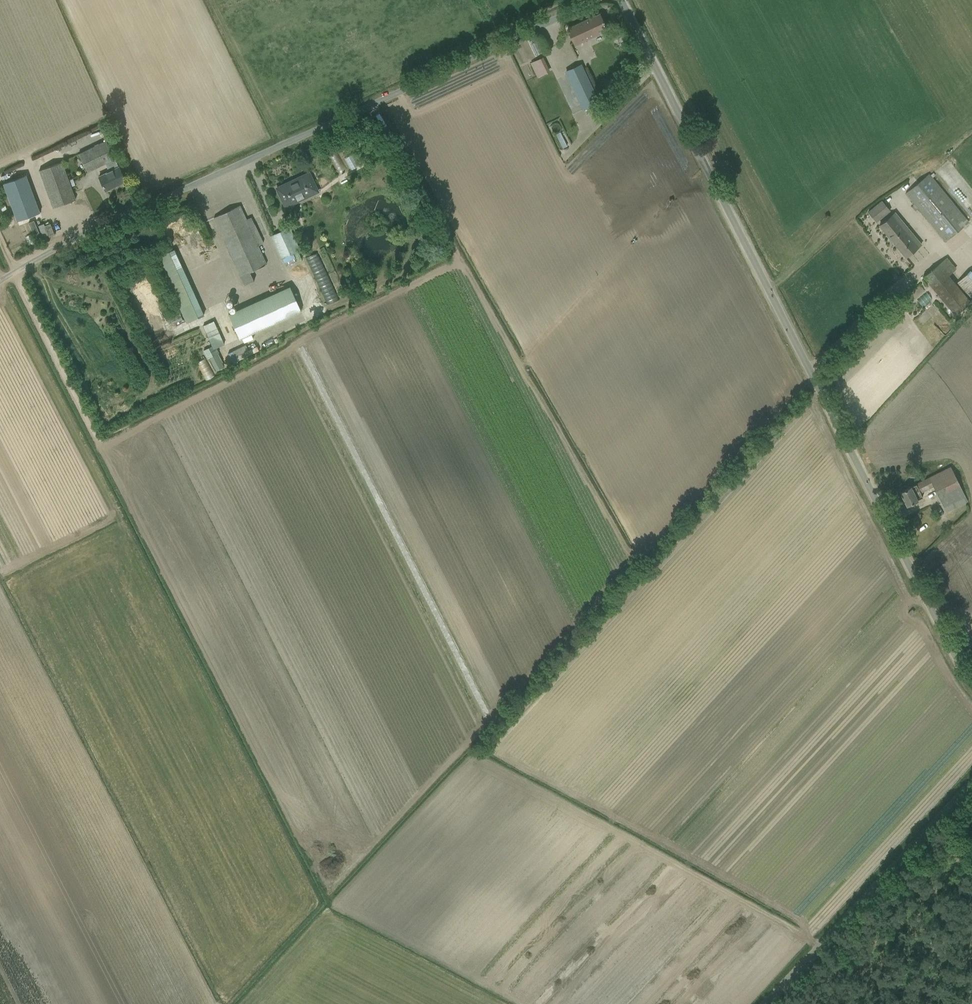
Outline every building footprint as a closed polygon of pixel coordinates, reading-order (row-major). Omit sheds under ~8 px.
[(600,14),(567,29),(575,45),(599,34),(598,32),(606,28),(600,14)] [(573,114),(572,112),(550,67),(546,58),(520,70),(525,79),(547,125),(558,120),(563,131),(572,127),(567,117),(573,114)] [(566,72),(583,108),(598,101),(581,65),(566,72)] [(79,153),(83,163),(88,172),(105,163),(109,171),(99,176),(103,185),(104,187),(106,191),(126,181),(121,172),(106,140),(79,153)] [(39,170),(50,198),(53,208),(76,199),(72,190),(62,162),(39,170)] [(905,193),(945,241),(968,222),(932,178),(936,175),(933,172),(930,175),(929,174),(905,193)] [(318,192),(313,182),(309,173),(276,188),(281,197),(285,207),(318,192)] [(3,183),(14,211),(17,221),(40,212),(36,203),(26,175),(3,183)] [(341,184),(327,189),(329,195),(343,190),(341,184)] [(876,223),(890,211),(882,200),(867,212),(876,223)] [(214,217),(218,226),(241,275),(246,285),(254,281),(249,271),(266,263),(258,245),(262,243),(254,226),(251,219),(247,221),(244,214),(240,205),(214,217)] [(922,244),(895,213),(879,225),(906,258),(922,244)] [(271,236),(281,258),(300,250),(290,227),(271,236)] [(194,233),(183,235),(185,242),(195,240),(194,233)] [(482,249),(473,257),(480,264),(489,255),(482,249)] [(315,260),(335,303),(344,299),(323,256),(315,260)] [(955,315),(963,308),(970,302),(948,275),(956,269),(947,258),(931,271),(924,277),(955,315)] [(971,299),(971,272),(970,270),(956,283),(971,299)] [(240,339),(301,311),(290,286),(228,314),(240,339)] [(218,308),(205,313),(218,343),(230,337),(218,308)] [(227,357),(217,359),(220,373),(230,370),(227,357)] [(944,507),(952,502),(965,496),(950,467),(917,484),(916,484),(909,487),(900,492),(907,506),(923,497),(920,493),(933,486),(944,507)]
